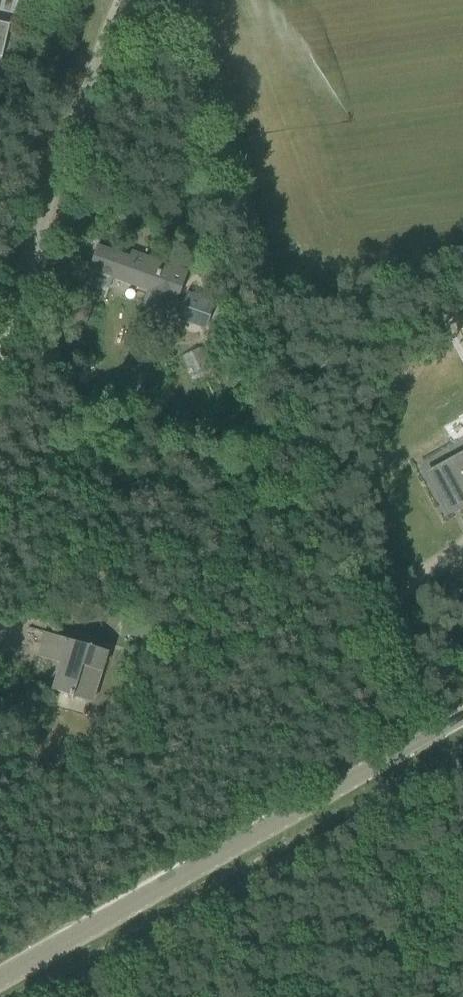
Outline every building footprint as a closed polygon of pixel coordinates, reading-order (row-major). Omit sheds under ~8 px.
[(142,305),(168,315),(174,299),(176,300),(186,271),(136,254),(134,259),(97,246),(86,278),(108,286),(112,277),(147,290),(142,305)] [(186,292),(184,297),(177,318),(204,328),(211,307),(213,301),(186,292)] [(422,458),(427,468),(462,449),(462,436),(422,458)] [(450,457),(451,459),(433,469),(455,508),(462,503),(462,450),(450,457)] [(52,689),(92,701),(107,650),(44,631),(37,656),(60,662),(52,689)]
